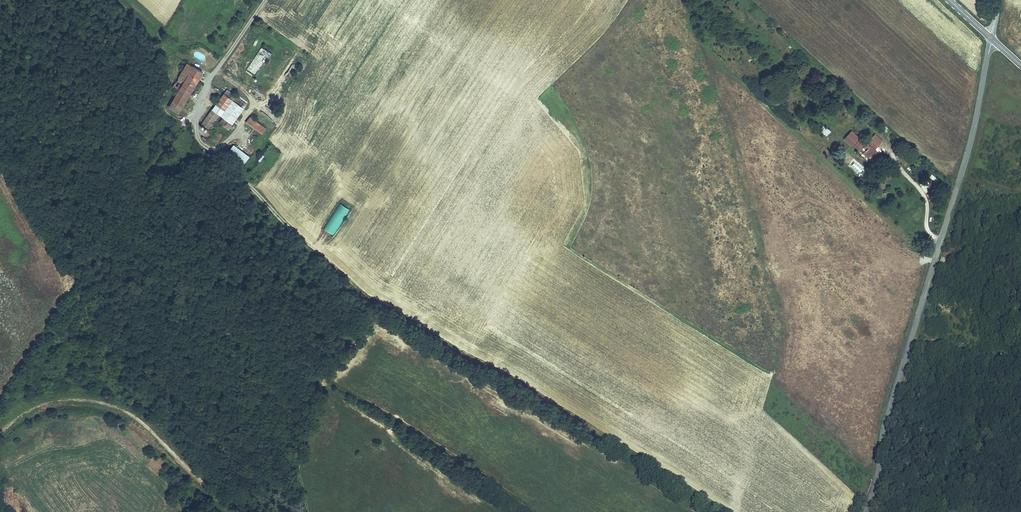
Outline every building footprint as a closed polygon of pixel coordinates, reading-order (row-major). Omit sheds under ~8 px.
[(261,47),(246,71),(256,77),(271,53),(261,47)] [(169,89),(176,94),(182,84),(184,81),(186,76),(192,68),(185,63),(180,72),(176,77),(169,89)] [(182,84),(176,94),(166,109),(175,116),(187,96),(200,73),(192,68),(186,76),(184,81),(182,84)] [(220,94),(209,110),(230,123),(240,108),(220,94)] [(230,123),(209,110),(199,126),(205,130),(212,120),(226,129),(230,123)] [(246,124),(263,135),(267,128),(250,117),(246,124)] [(818,130),(826,137),(830,131),(823,124),(818,130)] [(218,143),(224,140),(219,131),(213,134),(218,143)] [(846,145),(853,151),(856,147),(860,150),(858,153),(864,158),(870,151),(868,150),(875,142),(866,135),(860,142),(854,137),(852,139),(843,131),(836,139),(845,147),(846,145)] [(244,166),(250,157),(233,145),(227,154),(244,166)] [(860,150),(856,147),(853,151),(863,160),(864,158),(858,153),(860,150)] [(870,151),(864,158),(869,162),(874,155),(870,151)] [(930,187),(925,182),(920,188),(925,192),(930,187)] [(334,233),(348,206),(338,201),(324,228),(334,233)]
